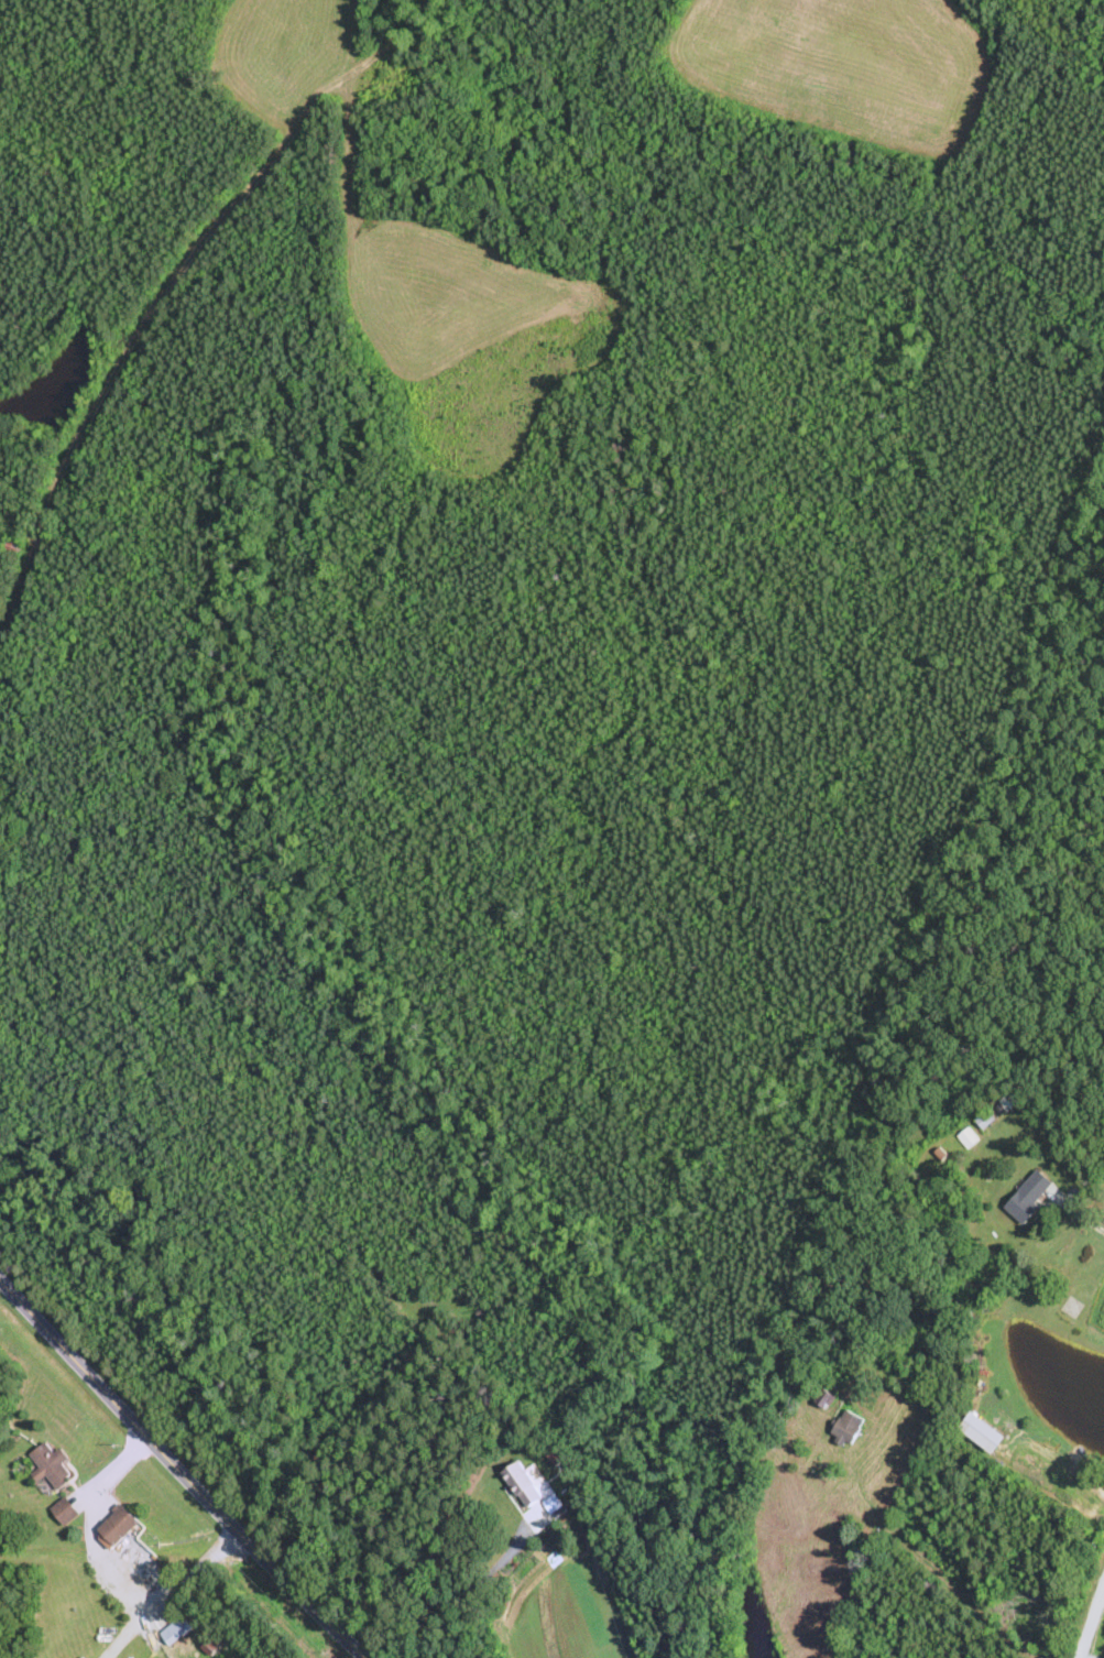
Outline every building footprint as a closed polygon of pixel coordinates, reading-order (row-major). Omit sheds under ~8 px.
[(18,556),(21,543),(9,540),(6,554),(18,556)] [(1028,1098),(1020,1086),(1000,1101),(1008,1112),(1028,1098)] [(1056,1185),(1038,1170),(1005,1205),(1022,1221),(1056,1185)] [(851,1446),(865,1419),(845,1409),(832,1436),(851,1446)] [(960,1428),(994,1453),(1006,1436),(973,1411),(960,1428)] [(45,1472),(57,1489),(73,1477),(64,1463),(69,1459),(61,1448),(54,1453),(47,1442),(31,1453),(44,1472),(45,1472)] [(503,1473),(528,1507),(545,1495),(519,1461),(503,1473)] [(52,1506),(62,1525),(78,1516),(68,1497),(52,1506)] [(116,1547),(140,1523),(123,1505),(99,1529),(116,1547)]
